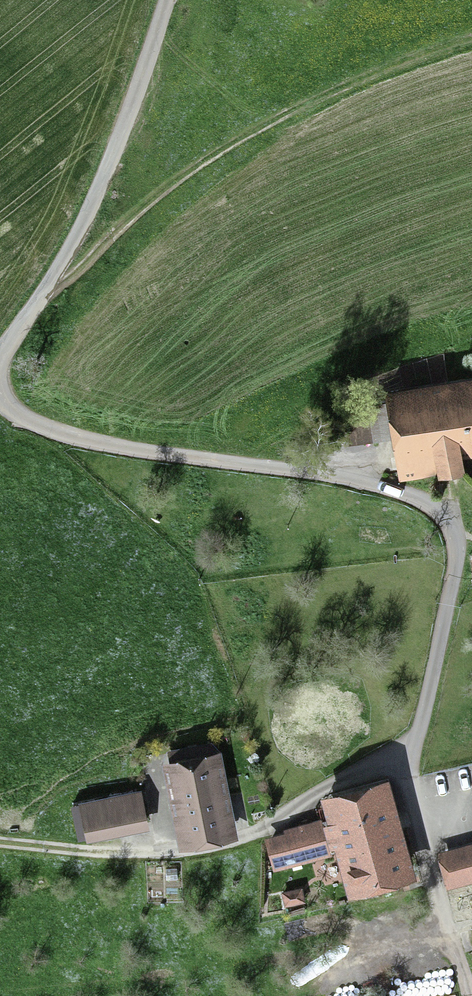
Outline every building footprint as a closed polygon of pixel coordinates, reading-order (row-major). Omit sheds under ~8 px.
[(389,399),(400,465),(437,459),(439,477),(461,474),(458,456),(471,453),(471,386),(389,399)] [(211,744),(166,752),(183,844),(228,836),(211,744)] [(385,787),(326,803),(332,825),(282,839),(288,863),(338,849),(349,894),(411,875),(385,787)] [(139,799),(83,810),(88,836),(144,825),(139,799)] [(443,857),(450,883),(471,878),(471,850),(443,857)] [(302,891),(283,895),(285,905),(304,902),(302,891)]
